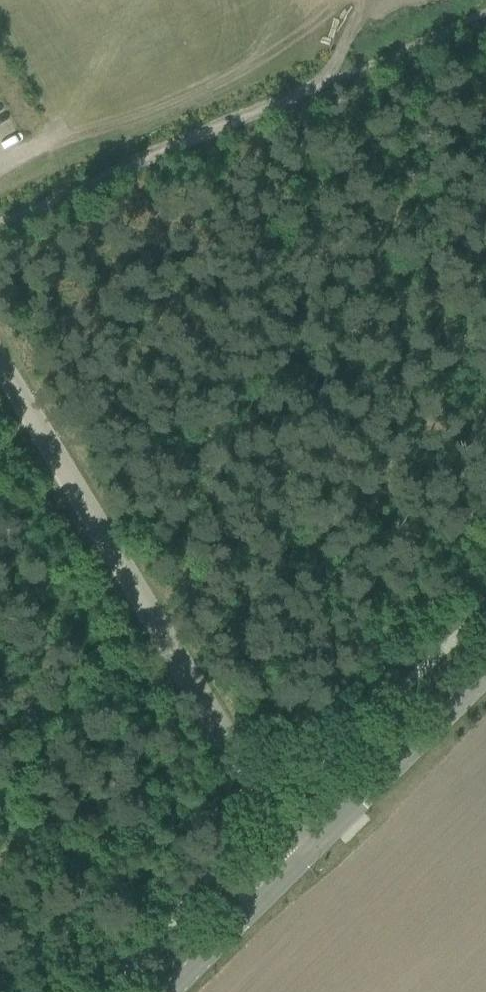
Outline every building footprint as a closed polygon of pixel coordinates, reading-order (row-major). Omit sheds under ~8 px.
[(32,61),(24,65),(35,85),(43,81),(32,61)]
